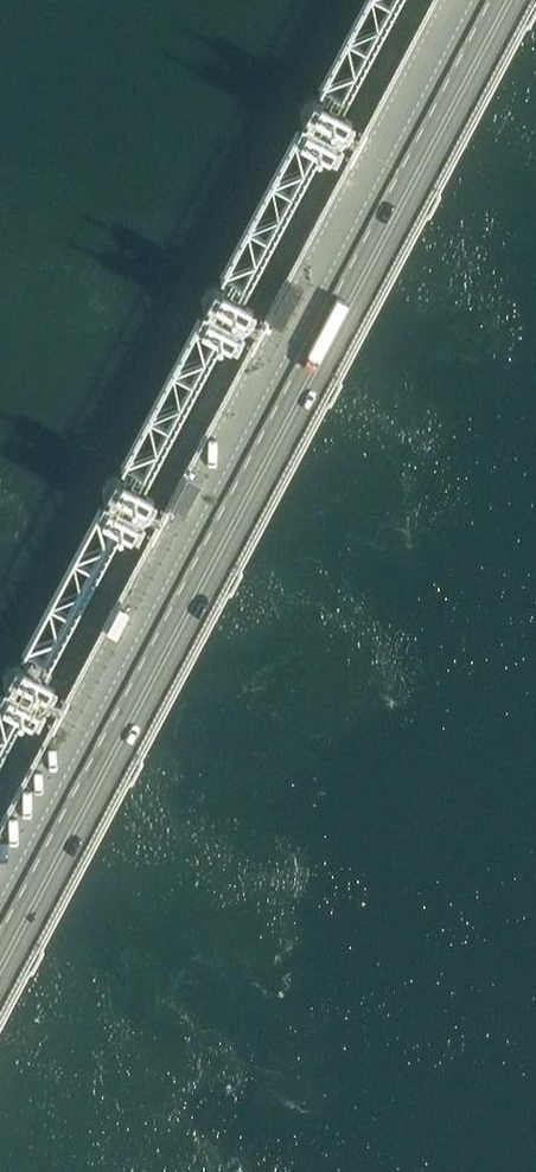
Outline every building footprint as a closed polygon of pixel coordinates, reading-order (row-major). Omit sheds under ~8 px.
[(329,155),(335,158),(354,121),(348,118),(349,116),(319,101),(318,103),(313,100),(294,136),(299,139),(298,141),(328,157),(329,155)] [(230,343),(236,346),(255,309),(249,306),(250,304),(221,289),(219,291),(214,288),(195,324),(201,327),(199,329),(229,344),(230,343)] [(131,532),(137,535),(156,499),(150,496),(151,494),(121,478),(120,480),(115,477),(96,513),(101,516),(100,519),(130,534),(131,532)] [(37,724),(57,687),(51,684),(52,682),(22,667),(21,669),(15,666),(0,695),(0,704),(2,705),(1,707),(31,722),(31,721),(37,724)]
